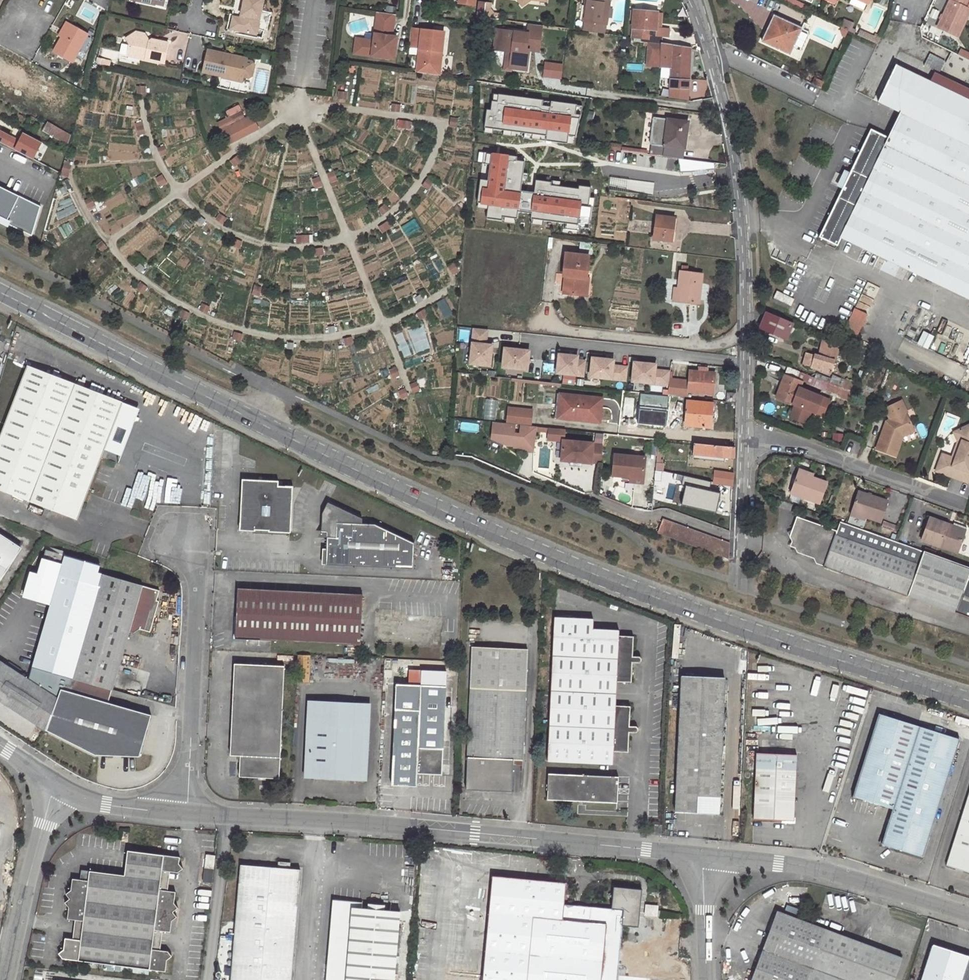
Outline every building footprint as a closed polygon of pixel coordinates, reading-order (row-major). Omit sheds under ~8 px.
[(108,11),(111,0),(91,0),(108,11)] [(239,20),(236,21),(234,28),(237,31),(255,35),(256,30),(257,30),(258,25),(257,24),(263,0),(244,0),(239,20)] [(583,21),(586,21),(584,30),(603,33),(605,23),(606,24),(609,2),(606,2),(606,0),(586,0),(583,21)] [(648,29),(653,30),(655,30),(657,7),(653,6),(653,0),(637,0),(637,5),(633,5),(631,28),(635,29),(634,37),(648,38),(648,29)] [(849,4),(863,11),(866,4),(867,4),(869,0),(851,0),(849,4)] [(968,12),(968,9),(966,8),(968,2),(968,0),(948,0),(949,1),(937,27),(958,37),(968,12)] [(479,16),(492,16),(493,2),(479,1),(479,16)] [(529,4),(528,13),(535,13),(534,18),(540,18),(541,6),(529,4)] [(393,60),(395,41),(392,41),(393,37),(392,37),(393,23),(382,21),(383,14),(376,13),(372,41),(363,40),(361,53),(371,54),(370,57),(393,60)] [(393,23),(394,16),(383,14),(382,21),(393,23)] [(773,17),(762,42),(789,54),(801,29),(773,17)] [(232,18),(230,29),(237,31),(234,28),(236,21),(239,20),(232,18)] [(62,38),(71,24),(68,22),(60,36),(62,38)] [(72,62),(88,34),(71,24),(62,38),(54,52),(72,62)] [(540,43),(542,26),(529,24),(528,34),(497,29),(494,49),(512,52),(514,55),(512,68),(526,70),(529,49),(527,49),(527,43),(532,44),(532,42),(540,43)] [(842,43),(848,31),(838,27),(842,43)] [(419,48),(418,65),(441,68),(444,32),(411,29),(409,47),(419,48)] [(874,38),(866,34),(863,38),(877,45),(880,38),(875,35),(874,38)] [(125,57),(163,65),(168,45),(152,41),(150,43),(139,40),(135,35),(125,41),(128,45),(125,57)] [(135,35),(139,40),(150,43),(145,37),(135,35)] [(355,39),(352,55),(370,57),(371,54),(361,53),(363,40),(355,39)] [(539,51),(540,43),(532,42),(532,44),(527,43),(527,49),(529,49),(539,51)] [(647,65),(671,68),(670,87),(687,88),(690,49),(662,44),(649,42),(647,65)] [(226,56),(207,51),(203,73),(223,78),(223,75),(227,76),(242,79),(242,78),(248,79),(251,78),(254,65),(252,63),(246,62),(247,60),(231,56),(231,58),(226,57),(226,56)] [(930,54),(924,66),(939,73),(945,61),(930,54)] [(417,73),(440,77),(441,68),(418,65),(417,73)] [(930,82),(896,65),(878,103),(900,114),(888,139),(871,131),(820,238),(837,246),(840,239),(968,300),(968,100),(930,82)] [(968,100),(968,90),(934,73),(930,82),(968,100)] [(222,79),(241,83),(242,79),(227,76),(223,75),(223,78),(222,79)] [(815,78),(812,85),(820,89),(823,83),(815,78)] [(696,97),(707,97),(707,80),(696,80),(696,97)] [(545,101),(503,95),(502,103),(496,102),(495,111),(491,111),(488,128),(548,136),(547,143),(572,146),(573,138),(581,140),(585,117),(578,116),(579,106),(557,102),(556,108),(544,106),(545,101)] [(231,117),(235,126),(242,123),(237,113),(231,117)] [(685,149),(686,149),(689,122),(654,118),(650,145),(665,147),(664,157),(684,159),(685,149)] [(43,131),(68,146),(71,134),(53,124),(48,121),(43,131)] [(520,157),(486,153),(485,163),(492,163),(490,179),(482,178),(479,204),(491,206),(489,220),(506,222),(507,218),(520,220),(521,212),(534,214),(533,220),(592,228),(595,207),(591,206),(594,188),(585,187),(585,191),(553,187),(553,184),(541,182),(539,194),(524,192),(528,162),(519,161),(520,157)] [(68,176),(71,166),(65,164),(61,174),(68,176)] [(0,187),(0,219),(32,235),(40,206),(0,187)] [(716,208),(718,196),(702,194),(700,206),(716,208)] [(96,207),(91,197),(85,201),(90,210),(96,207)] [(383,208),(379,211),(382,216),(387,212),(383,208)] [(215,219),(221,223),(225,219),(219,215),(215,219)] [(674,218),(656,216),(653,239),(671,241),(674,218)] [(197,221),(201,225),(205,221),(200,217),(197,221)] [(382,232),(387,228),(384,224),(378,228),(382,232)] [(232,244),(239,247),(241,242),(234,239),(232,244)] [(97,245),(102,251),(107,247),(102,242),(97,245)] [(566,253),(564,275),(565,275),(568,276),(568,281),(565,281),(563,294),(580,295),(582,283),(586,284),(586,279),(588,256),(566,253)] [(678,289),(676,302),(698,304),(701,275),(679,272),(678,289)] [(147,287),(141,282),(137,287),(143,292),(147,287)] [(794,299),(777,291),(774,298),(790,306),(794,299)] [(200,309),(207,312),(210,307),(203,304),(200,309)] [(189,313),(183,310),(180,316),(187,319),(189,313)] [(759,329),(784,340),(791,324),(766,313),(759,329)] [(839,342),(852,348),(863,322),(850,317),(839,342)] [(487,329),(473,328),(469,364),(489,367),(492,346),(485,345),(487,329)] [(242,334),(234,332),(233,338),(240,340),(242,334)] [(823,341),(819,357),(823,358),(827,342),(823,341)] [(802,365),(831,373),(839,346),(827,342),(823,358),(819,357),(805,353),(802,365)] [(529,352),(504,349),(502,368),(527,371),(529,352)] [(577,357),(558,355),(556,374),(584,377),(586,362),(577,361),(577,357)] [(591,358),(589,377),(626,381),(628,368),(613,366),(613,361),(591,358)] [(655,365),(634,363),(631,382),(668,386),(669,380),(670,372),(655,371),(655,365)] [(0,434),(0,491),(77,520),(122,402),(26,366),(0,434)] [(399,375),(396,367),(390,370),(393,377),(399,375)] [(793,370),(787,367),(785,374),(790,376),(793,370)] [(814,378),(793,370),(790,376),(803,381),(828,391),(831,384),(814,378)] [(688,392),(712,395),(715,373),(706,373),(699,372),(690,371),(689,382),(669,380),(668,386),(667,396),(677,397),(687,398),(688,392)] [(833,380),(816,373),(814,378),(831,384),(833,380)] [(810,412),(815,414),(822,397),(800,388),(803,381),(790,376),(785,374),(775,397),(794,405),(788,418),(804,424),(810,412)] [(838,395),(844,380),(834,377),(833,380),(831,384),(828,391),(838,395)] [(602,396),(560,392),(559,403),(565,403),(565,413),(574,414),(575,412),(578,413),(578,415),(600,417),(602,396)] [(659,409),(676,411),(677,397),(667,396),(661,395),(659,409)] [(829,400),(822,397),(815,414),(822,417),(829,400)] [(712,403),(687,401),(685,426),(710,429),(712,403)] [(902,401),(886,409),(891,420),(887,422),(890,429),(888,435),(883,433),(877,449),(896,456),(903,437),(915,431),(907,413),(908,413),(902,401)] [(565,403),(559,403),(558,416),(578,418),(578,415),(578,413),(575,412),(574,414),(565,413),(565,403)] [(506,410),(504,422),(524,425),(526,412),(506,410)] [(516,425),(490,422),(488,443),(506,445),(506,446),(514,446),(514,448),(526,449),(526,452),(533,453),(535,433),(536,427),(522,426),(521,435),(515,435),(516,425)] [(958,432),(962,442),(959,442),(954,454),(953,458),(951,461),(942,458),(937,472),(968,483),(968,482),(968,426),(958,432)] [(561,461),(591,464),(591,462),(601,463),(602,446),(592,445),(592,443),(563,441),(564,430),(536,427),(535,433),(549,434),(548,441),(562,443),(561,461)] [(693,459),(723,462),(724,457),(734,458),(734,448),(694,444),(693,459)] [(612,477),(631,479),(644,480),(644,479),(646,458),(615,455),(612,477)] [(813,475),(799,470),(798,473),(811,478),(813,475)] [(714,483),(732,485),(734,474),(716,472),(714,483)] [(790,494),(820,504),(827,483),(811,478),(798,473),(790,494)] [(278,481),(241,480),(239,531),(290,533),(292,487),(278,486),(278,481)] [(851,513),(865,517),(881,523),(888,502),(858,491),(851,513)] [(779,507),(790,511),(792,505),(781,501),(779,507)] [(327,537),(325,565),(413,569),(414,543),(374,525),(362,524),(362,519),(327,502),(322,513),(321,531),(327,532),(327,537)] [(955,614),(968,619),(968,582),(967,582),(968,575),(968,568),(839,522),(836,531),(796,517),(792,530),(786,533),(791,542),(796,544),(795,548),(797,553),(813,559),(816,564),(955,614)] [(964,534),(946,528),(947,524),(929,518),(921,540),(957,553),(964,534)] [(699,534),(663,521),(658,534),(694,547),(699,534)] [(952,526),(947,524),(946,528),(964,534),(965,531),(966,528),(953,523),(952,526)] [(730,546),(699,534),(694,547),(729,561),(730,546)] [(21,549),(0,535),(0,580),(21,549)] [(28,678),(0,660),(0,712),(80,759),(138,758),(150,717),(108,704),(130,627),(150,633),(159,601),(157,600),(160,591),(102,574),(98,586),(59,576),(65,555),(45,549),(37,575),(30,573),(23,596),(50,604),(28,678)] [(234,639),(359,645),(362,595),(237,588),(234,639)] [(615,704),(616,682),(631,682),(633,662),(640,662),(640,654),(633,653),(633,634),(618,633),(618,628),(592,626),(593,616),(553,614),(546,762),(613,765),(613,753),(629,753),(630,733),(637,734),(637,726),(630,726),(630,705),(615,704)] [(470,646),(465,789),(511,792),(513,760),(522,760),(527,649),(470,646)] [(234,664),(229,755),(239,756),(238,777),(279,779),(284,666),(234,664)] [(394,684),(390,785),(416,786),(417,774),(441,775),(446,671),(420,670),(420,676),(419,684),(394,684)] [(680,676),(673,812),(719,814),(725,678),(680,676)] [(312,724),(365,726),(366,703),(313,701),(312,724)] [(852,797),(891,809),(880,843),(921,857),(959,740),(878,714),(852,797)] [(309,778),(362,780),(365,726),(312,724),(311,738),(306,738),(305,763),(310,763),(309,778)] [(755,752),(752,818),(793,820),(796,754),(755,752)] [(546,799),(616,802),(618,777),(547,774),(546,799)] [(945,865),(968,872),(968,790),(945,865)] [(651,822),(650,834),(661,835),(661,823),(651,822)] [(62,959),(165,972),(167,961),(172,957),(168,951),(159,950),(152,949),(152,948),(155,930),(162,931),(170,933),(171,921),(177,917),(173,912),(178,907),(174,902),(175,892),(167,890),(159,889),(162,871),(170,872),(177,873),(182,868),(179,863),(180,858),(126,850),(123,875),(89,871),(87,880),(87,881),(79,879),(72,879),(70,890),(65,894),(69,899),(64,902),(68,909),(66,919),(74,920),(82,921),(79,940),(72,939),(64,938),(63,949),(57,952),(62,959)] [(205,854),(201,883),(212,884),(216,855),(205,854)] [(229,979),(291,979),(300,871),(239,866),(229,979)] [(80,870),(79,879),(87,881),(87,880),(89,871),(80,870)] [(162,871),(159,889),(167,890),(170,872),(162,871)] [(482,979),(601,979),(603,965),(618,966),(656,970),(657,952),(620,949),(622,925),(627,926),(640,917),(643,889),(614,886),(612,909),(564,904),(566,883),(492,876),(482,979)] [(646,914),(662,916),(662,910),(659,910),(660,905),(646,904),(646,914)] [(326,979),(394,979),(400,913),(358,909),(333,907),(326,979)] [(902,958),(775,910),(750,979),(893,979),(902,958)] [(627,926),(639,927),(640,917),(627,926)] [(79,940),(82,921),(74,920),(72,939),(79,940)] [(159,950),(162,931),(155,930),(152,948),(152,949),(159,950)] [(930,944),(919,979),(968,979),(968,956),(930,944)] [(601,979),(616,979),(618,966),(603,965),(601,979)]
